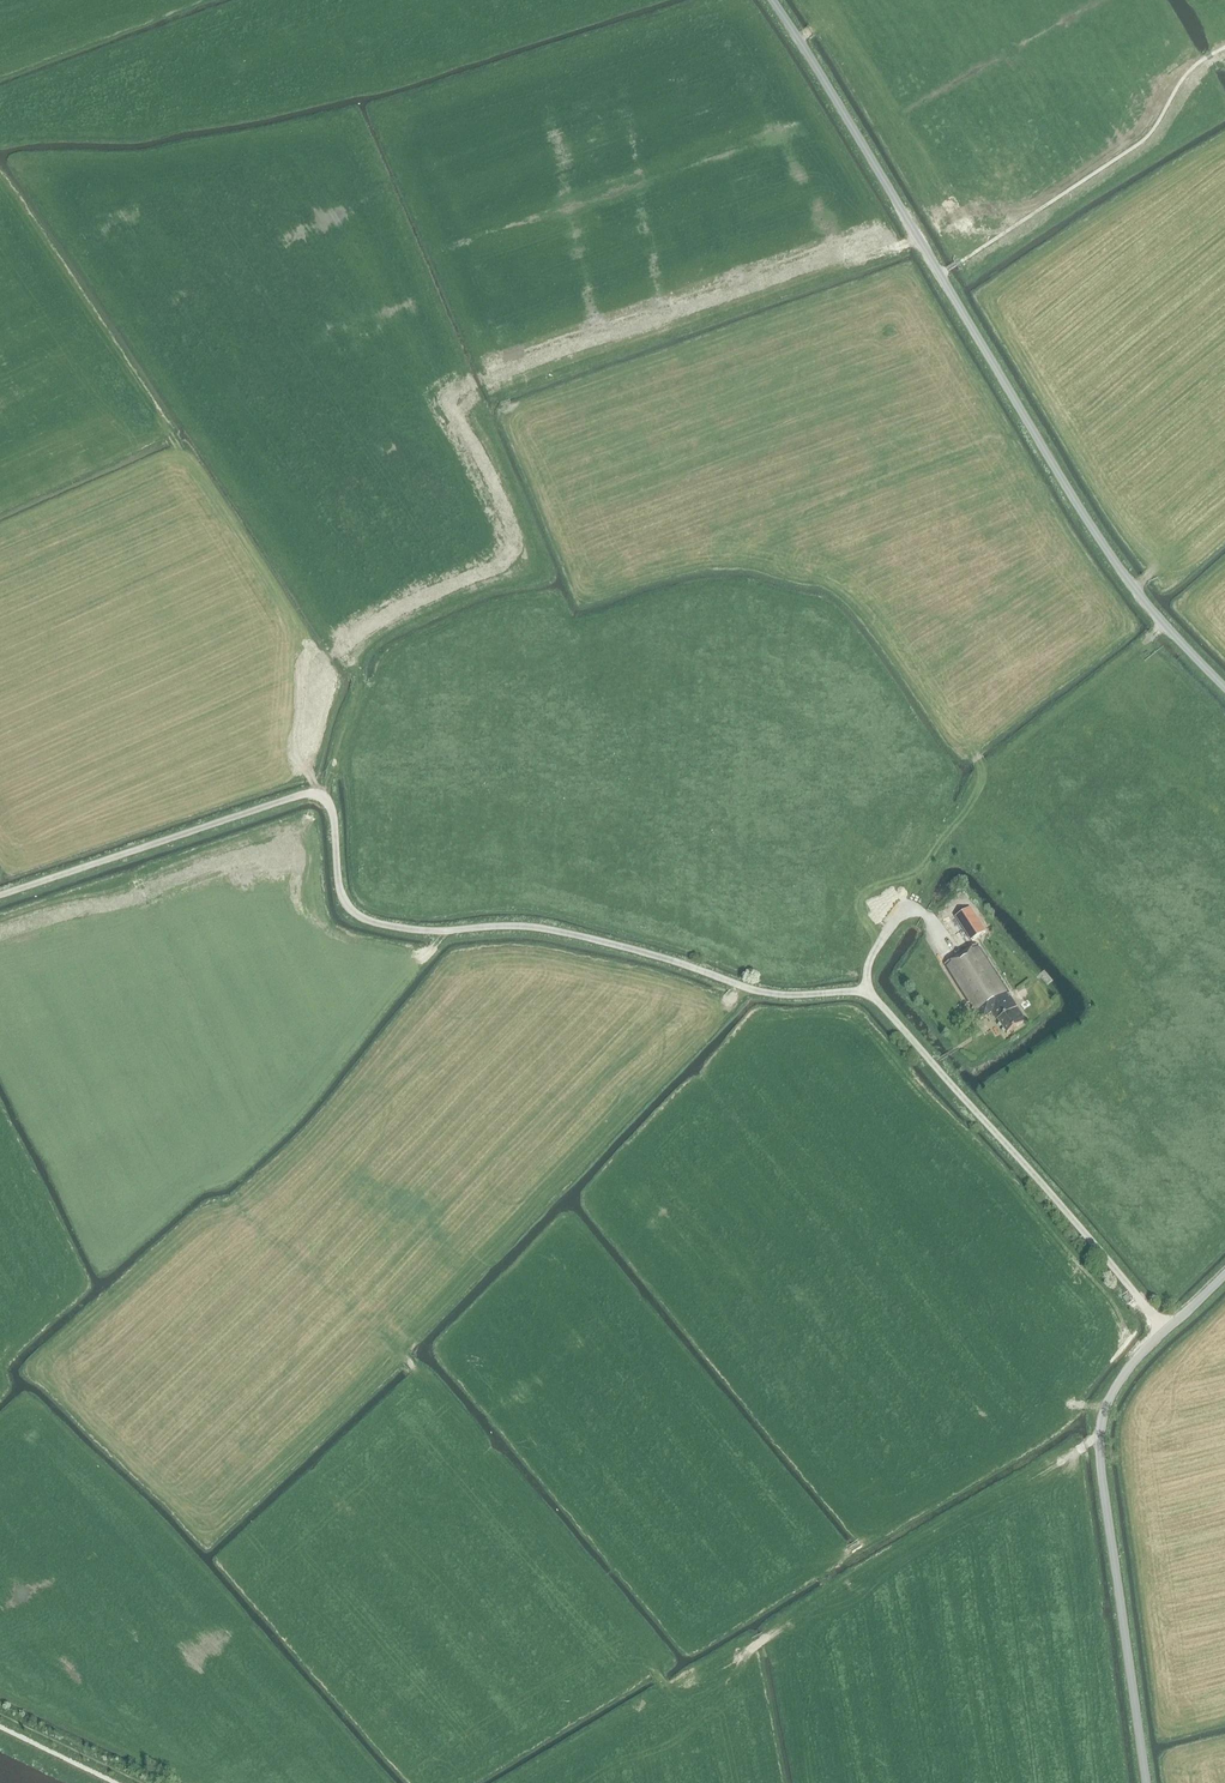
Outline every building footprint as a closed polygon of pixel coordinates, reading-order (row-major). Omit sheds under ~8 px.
[(1005,994),(1009,992),(977,945),(944,965),(978,1021),(991,1013),(996,1020),(997,1020),(1006,1034),(1025,1021),(1016,1007),(1015,1007),(1008,996),(1007,996),(1005,994)]
